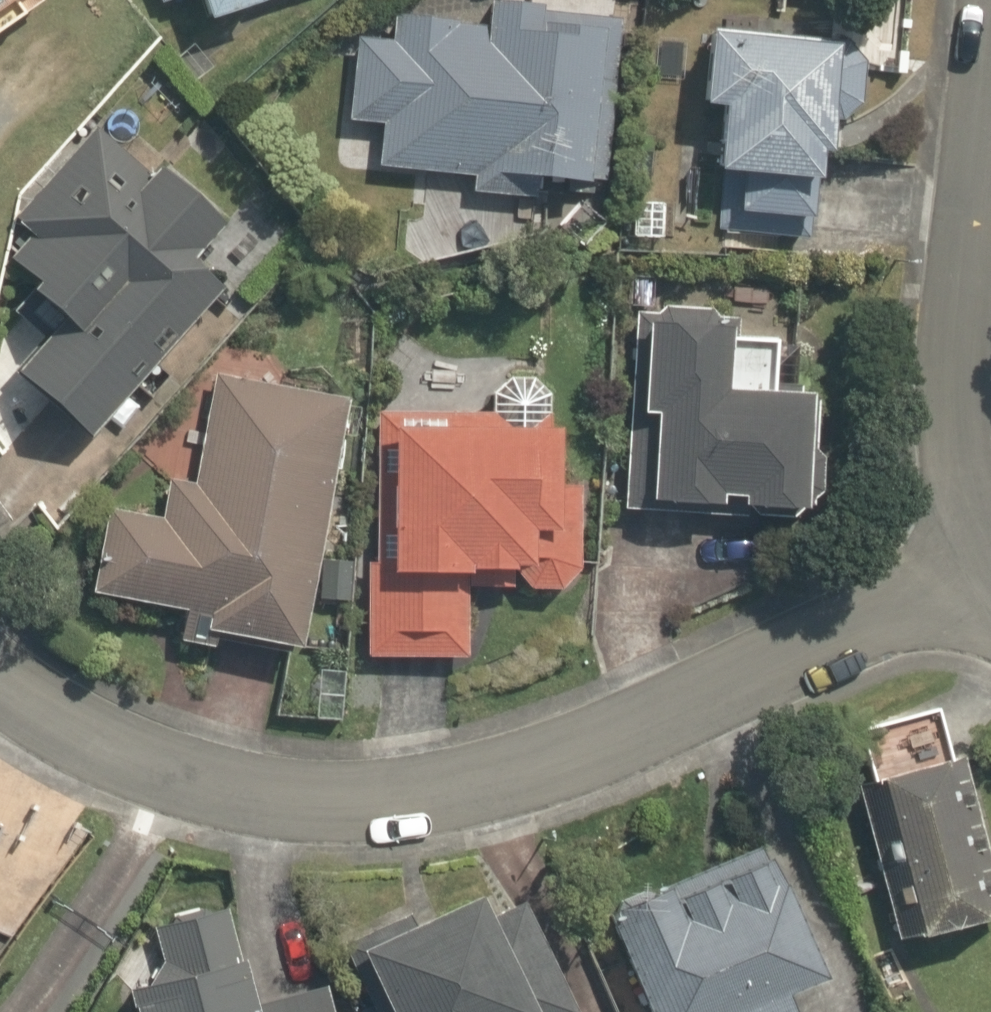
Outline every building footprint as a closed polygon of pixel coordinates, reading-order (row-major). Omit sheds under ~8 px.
[(41,1),(40,0),(0,0),(0,29),(41,1)] [(207,18),(260,0),(200,0),(207,18)] [(471,192),(531,197),(533,178),(584,183),(584,178),(602,179),(617,20),(541,13),(541,7),(488,2),(486,26),(458,23),(458,20),(393,14),(391,40),(357,36),(349,119),(382,122),(378,165),(473,173),(471,192)] [(716,229),(807,238),(815,152),(824,153),(828,119),(837,120),(858,104),(862,62),(845,39),(713,26),(705,104),(719,106),(712,169),(722,170),(716,229)] [(26,355),(101,422),(156,360),(145,350),(168,325),(178,334),(219,288),(185,257),(218,221),(158,168),(152,176),(96,126),(27,203),(31,206),(17,222),(28,232),(8,255),(36,280),(29,289),(60,317),(26,355)] [(665,198),(630,196),(628,240),(663,241),(665,198)] [(753,516),(786,517),(794,508),(799,508),(800,501),(817,491),(818,459),(818,450),(819,399),(800,399),(800,386),(793,386),(795,346),(775,345),(775,339),(736,338),(737,317),(717,317),(709,308),(664,306),(656,313),(634,312),(628,508),(744,512),(744,506),(753,516)] [(203,630),(297,647),(344,398),(214,374),(193,484),(169,479),(161,517),(107,507),(91,592),(206,614),(203,630)] [(366,655),(465,656),(466,585),(509,586),(509,564),(527,589),(557,589),(575,568),(576,486),(555,485),(556,428),(546,427),(546,395),(530,378),(509,378),(491,392),(491,412),(377,411),(375,561),(367,561),(366,655)] [(895,936),(914,931),(915,936),(981,919),(980,917),(990,914),(990,865),(963,754),(947,758),(934,708),(856,728),(870,782),(857,786),(895,936)] [(638,1011),(784,1011),(777,996),(820,976),(776,882),(768,886),(746,838),(591,910),(638,1011)] [(475,894),(418,920),(414,911),(344,943),(376,1011),(572,1011),(521,902),(486,918),(475,894)] [(226,908),(153,925),(162,961),(151,980),(126,986),(133,1011),(333,1011),(326,984),(249,1003),(226,908)]
